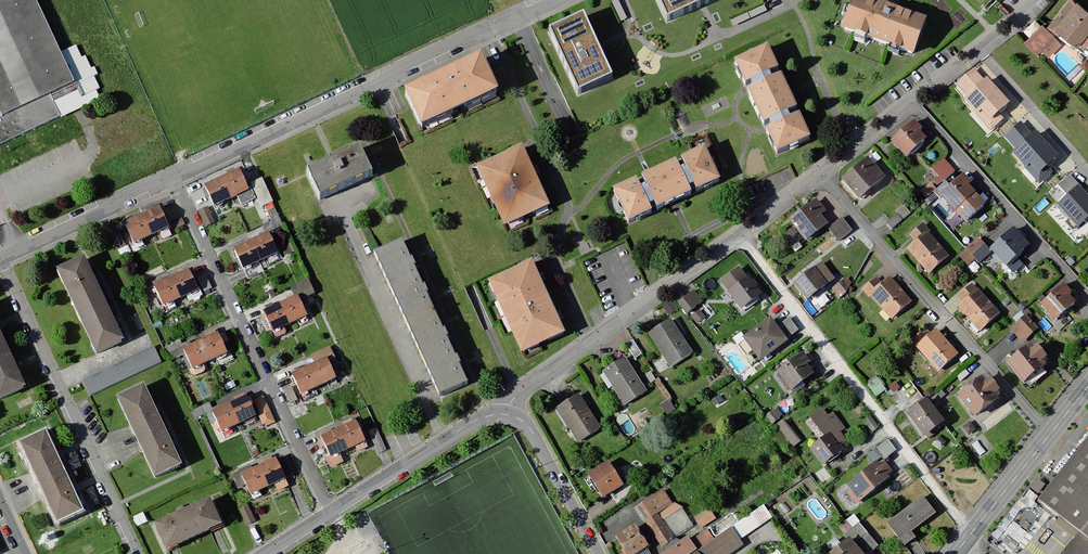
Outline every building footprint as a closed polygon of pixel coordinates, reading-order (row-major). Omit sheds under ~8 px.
[(60,117),(51,98),(77,86),(37,0),(0,0),(0,145),(60,117)] [(666,22),(717,0),(657,0),(666,22)] [(864,0),(855,0),(844,30),(913,55),(925,22),(864,0)] [(1071,1),(1051,28),(1081,50),(1087,40),(1087,13),(1071,1)] [(583,17),(548,33),(577,95),(612,78),(583,17)] [(1062,46),(1042,26),(1026,43),(1038,55),(1042,50),(1050,58),(1062,46)] [(809,139),(767,50),(736,64),(778,153),(809,139)] [(496,93),(481,61),(407,95),(422,128),(496,93)] [(987,79),(964,98),(978,113),(982,110),(991,121),(1009,105),(987,79)] [(914,117),(890,140),(905,156),(929,133),(914,117)] [(1035,133),(1013,154),(1026,167),(1030,163),(1039,174),(1057,157),(1035,133)] [(548,208),(522,150),(479,170),(505,227),(548,208)] [(719,181),(704,150),(615,192),(630,223),(719,181)] [(359,152),(309,174),(320,198),(370,176),(359,152)] [(885,176),(867,155),(841,177),(859,198),(885,176)] [(944,157),(932,168),(938,175),(932,181),(937,186),(955,168),(944,157)] [(240,171),(205,187),(216,210),(251,193),(240,171)] [(963,172),(938,195),(964,222),(985,203),(967,184),(971,181),(963,172)] [(1078,189),(1057,209),(1069,222),(1072,218),(1085,231),(1087,229),(1087,199),(1078,189)] [(815,197),(788,218),(805,239),(826,223),(819,214),(825,210),(815,197)] [(159,210),(124,225),(133,247),(168,231),(159,210)] [(841,216),(827,227),(837,239),(851,229),(841,216)] [(922,223),(909,235),(913,240),(905,247),(927,272),(948,254),(927,231),(929,230),(922,223)] [(1020,234),(1012,226),(988,250),(1004,267),(1025,246),(1016,238),(1020,234)] [(270,235),(235,251),(245,272),(279,256),(270,235)] [(978,261),(988,250),(976,237),(958,255),(967,264),(975,257),(978,261)] [(402,245),(376,256),(440,396),(466,384),(402,245)] [(58,272),(96,353),(122,341),(84,260),(58,272)] [(737,265),(719,279),(741,307),(760,293),(737,265)] [(814,265),(792,281),(806,299),(828,282),(814,265)] [(531,266),(490,285),(522,354),(563,335),(531,266)] [(173,278),(182,297),(201,288),(192,270),(173,278)] [(207,273),(200,276),(207,290),(214,287),(207,273)] [(875,277),(862,288),(888,319),(911,300),(889,274),(880,282),(875,277)] [(845,275),(833,287),(840,293),(852,281),(845,275)] [(164,306),(159,308),(163,316),(178,309),(174,301),(182,297),(173,278),(155,287),(164,306)] [(300,298),(285,305),(293,323),(299,320),(301,325),(311,320),(302,300),(319,292),(312,278),(294,286),(300,298)] [(1062,281),(1039,303),(1055,320),(1074,301),(1067,294),(1071,290),(1062,281)] [(962,301),(956,306),(979,332),(1000,314),(972,282),(957,294),(962,301)] [(695,290),(678,304),(689,316),(705,302),(695,290)] [(671,300),(663,306),(669,315),(677,309),(671,300)] [(285,305),(267,313),(275,330),(272,331),(275,339),(291,332),(288,325),(293,323),(285,305)] [(701,311),(692,318),(699,326),(708,319),(701,311)] [(1024,313),(1014,323),(1027,337),(1037,327),(1024,313)] [(770,316),(742,337),(761,362),(788,341),(770,316)] [(793,321),(784,325),(787,333),(796,329),(793,321)] [(673,322),(651,336),(674,369),(695,355),(673,322)] [(935,327),(915,343),(937,369),(956,353),(935,327)] [(25,386),(0,333),(0,398),(25,386)] [(221,336),(205,343),(212,360),(229,353),(221,336)] [(185,347),(182,340),(166,347),(169,354),(185,347)] [(1029,342),(1006,363),(1023,382),(1042,365),(1039,362),(1046,355),(1037,344),(1034,347),(1029,342)] [(205,343),(186,351),(194,368),(212,360),(205,343)] [(155,347),(83,382),(90,397),(163,362),(155,347)] [(816,370),(801,351),(776,371),(791,390),(816,370)] [(329,359),(312,367),(322,388),(339,380),(329,359)] [(627,359),(605,373),(627,407),(648,393),(627,359)] [(312,367),(294,376),(304,396),(322,388),(312,367)] [(982,378),(959,397),(976,418),(1005,395),(992,379),(987,383),(982,378)] [(146,387),(119,399),(157,480),(184,467),(146,387)] [(294,387),(287,390),(293,404),(300,401),(294,387)] [(581,396),(559,411),(581,445),(603,430),(581,396)] [(273,413),(265,397),(258,400),(265,416),(273,413)] [(926,397),(906,412),(925,436),(944,420),(926,397)] [(250,399),(232,407),(240,425),(258,417),(250,399)] [(214,411),(211,404),(195,410),(199,418),(214,411)] [(232,407),(214,415),(223,433),(240,425),(232,407)] [(824,409),(811,420),(827,441),(814,450),(829,469),(846,455),(841,449),(849,443),(843,435),(847,429),(834,413),(830,417),(824,409)] [(338,452),(361,442),(351,420),(316,436),(329,466),(342,460),(338,452)] [(46,431),(18,444),(57,528),(85,515),(46,431)] [(1034,502),(1076,535),(1061,553),(1087,553),(1087,434),(1034,502)] [(292,480),(283,460),(264,468),(273,488),(292,480)] [(880,463),(844,491),(857,507),(891,480),(890,478),(895,474),(887,463),(883,466),(880,463)] [(611,464),(590,477),(606,502),(626,488),(611,464)] [(273,488),(264,468),(245,477),(254,497),(273,488)] [(635,509),(665,553),(738,553),(747,548),(742,540),(734,529),(733,527),(715,539),(709,529),(701,534),(685,510),(674,506),(664,490),(635,509)] [(925,497),(889,524),(909,550),(921,541),(917,535),(940,517),(925,497)] [(211,504),(159,527),(170,551),(222,528),(211,504)] [(250,507),(242,511),(250,526),(257,523),(250,507)] [(765,507),(734,529),(742,540),(773,518),(765,507)] [(712,509),(696,518),(703,529),(718,520),(712,509)] [(733,514),(712,529),(717,536),(738,521),(733,514)] [(619,542),(626,553),(649,553),(653,552),(640,529),(619,542)] [(854,541),(839,553),(864,553),(854,541)]
